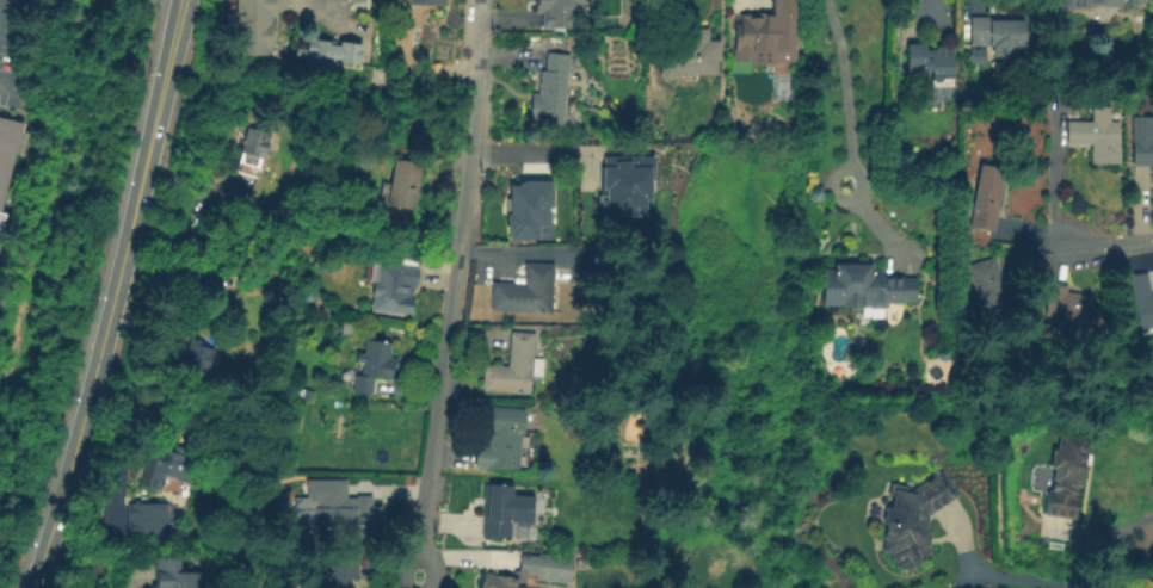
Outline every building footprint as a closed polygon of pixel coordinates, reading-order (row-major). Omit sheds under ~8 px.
[(238,55),(235,0),(274,0),(275,54),(238,55)] [(541,2),(541,0),(584,0),(584,6),(568,6),(568,25),(549,25),(549,6),(542,6),(542,2),(541,2)] [(771,6),(771,0),(794,0),(794,10),(791,10),(791,38),(794,38),(794,50),(785,50),(785,52),(772,52),(772,55),(751,55),(751,50),(733,50),(733,14),(739,14),(739,5),(756,5),(756,4),(766,4),(766,6),(771,6)] [(1055,11),(1055,0),(1088,0),(1087,6),(1085,6),(1085,10),(1072,8),(1072,12),(1055,11)] [(969,45),(970,17),(989,17),(989,19),(1025,20),(1024,45),(1018,45),(1018,56),(1007,56),(1007,60),(1000,58),(1000,57),(992,57),(992,45),(969,45)] [(673,33),(685,33),(685,27),(701,27),(701,39),(714,39),(714,58),(710,58),(710,73),(673,73),(673,78),(654,78),(654,61),(647,61),(647,39),(658,39),(659,27),(673,27),(673,33)] [(332,69),(308,67),(308,58),(295,57),(295,47),(306,48),(307,41),(310,41),(310,38),(362,44),(360,64),(334,61),(332,69)] [(906,44),(926,44),(926,51),(931,51),(931,49),(937,49),(937,45),(943,45),(943,49),(952,49),(952,85),(932,85),(932,72),(906,72),(906,44)] [(967,62),(982,62),(982,48),(967,48),(967,62)] [(562,125),(530,123),(532,93),(538,93),(541,70),(545,70),(548,52),(569,54),(562,125)] [(851,98),(852,82),(863,82),(862,99),(851,98)] [(1118,162),(1091,163),(1090,144),(1067,146),(1067,123),(1092,122),(1092,106),(1110,106),(1110,122),(1117,120),(1118,162)] [(1152,137),(1152,165),(1130,165),(1130,116),(1152,116),(1152,137)] [(20,122),(0,202),(0,117),(20,122)] [(238,161),(242,143),(241,143),(242,137),(243,138),(246,128),(270,134),(265,154),(263,153),(259,167),(238,161)] [(602,155),(652,155),(652,198),(642,198),(643,213),(596,215),(596,193),(603,193),(603,187),(599,187),(599,165),(602,165),(602,155)] [(388,203),(395,160),(421,165),(414,208),(388,203)] [(993,231),(968,227),(980,163),(1006,169),(993,231)] [(506,237),(506,231),(504,231),(504,212),(506,212),(506,184),(516,184),(516,180),(522,180),(522,179),(545,179),(545,180),(549,180),(549,205),(545,205),(545,221),(549,221),(549,236),(506,237)] [(981,312),(968,265),(994,258),(1009,304),(981,312)] [(378,261),(420,266),(414,317),(371,311),(378,261)] [(834,261),(873,262),(873,271),(884,271),(884,277),(917,277),(917,301),(905,302),(905,303),(884,303),(884,307),(822,304),(822,268),(834,268),(834,261)] [(491,310),(493,281),(523,284),(524,264),(553,265),(550,312),(491,310)] [(245,281),(246,270),(263,271),(261,283),(245,281)] [(1149,296),(1152,295),(1152,328),(1148,329),(1148,332),(1133,334),(1121,278),(1145,272),(1149,296)] [(1091,296),(1089,315),(1085,315),(1084,329),(1065,328),(1066,318),(1044,316),(1048,284),(1066,286),(1066,293),(1091,296)] [(341,330),(343,322),(354,323),(353,332),(341,330)] [(482,390),(485,364),(508,365),(510,333),(534,334),(532,359),(542,360),(541,376),(531,375),(530,394),(482,390)] [(206,372),(180,365),(185,351),(187,352),(192,339),(203,342),(202,346),(214,349),(206,372)] [(353,391),(354,375),(360,376),(362,364),(356,363),(357,353),(363,354),(364,340),(390,343),(389,357),(394,357),(391,380),(374,379),(372,394),(353,391)] [(310,400),(303,398),(304,389),(312,390),(310,400)] [(614,417),(614,406),(623,406),(623,417),(614,417)] [(487,468),(492,407),(525,410),(520,470),(487,468)] [(1043,515),(1047,490),(1049,491),(1053,468),(1049,468),(1053,450),(1055,450),(1058,432),(1087,435),(1081,481),(1079,481),(1074,520),(1043,515)] [(160,489),(140,484),(148,457),(155,459),(158,448),(184,456),(178,477),(165,474),(160,489)] [(957,495),(930,514),(925,544),(929,544),(926,558),(920,557),(919,565),(912,564),(911,570),(895,568),(896,562),(890,561),(892,555),(882,553),(887,522),(883,522),(889,483),(907,485),(906,494),(941,470),(957,495)] [(312,485),(312,476),(320,476),(320,485),(312,485)] [(337,534),(339,491),(327,490),(328,479),(368,482),(364,536),(337,534)] [(482,537),(486,484),(513,485),(513,495),(519,493),(529,493),(532,496),(531,524),(529,526),(517,526),(514,524),(512,524),(511,538),(482,537)] [(167,533),(127,533),(128,501),(132,501),(132,497),(138,497),(138,501),(167,501),(167,533)] [(525,572),(523,587),(482,587),(479,587),(481,570),(511,572),(512,567),(517,568),(519,550),(536,552),(536,549),(572,553),(568,581),(534,576),(534,574),(525,572)] [(201,574),(201,587),(152,587),(152,586),(156,586),(155,558),(180,557),(180,574),(201,574)] [(350,584),(350,587),(307,587),(307,580),(315,580),(314,565),(337,565),(337,558),(357,558),(357,580),(347,580),(347,584),(350,584)]
